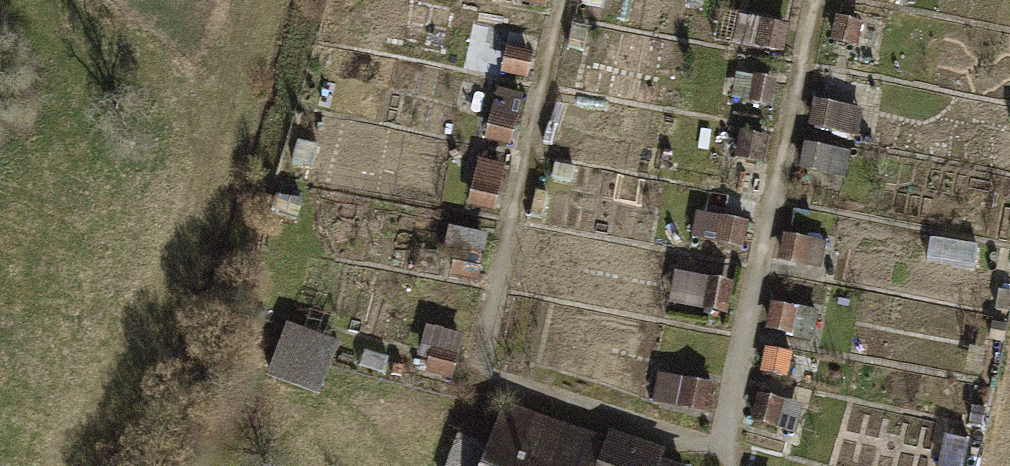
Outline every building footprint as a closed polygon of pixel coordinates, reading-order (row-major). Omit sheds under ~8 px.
[(518,6),(547,12),(549,0),(519,0),(518,6)] [(792,27),(748,18),(743,44),(786,53),(792,27)] [(886,29),(843,20),(837,50),(880,59),(886,29)] [(538,39),(511,34),(505,65),(531,70),(538,39)] [(784,82),(739,73),(733,103),(778,113),(784,82)] [(869,111),(821,101),(814,131),(863,141),(869,111)] [(519,126),(491,120),(488,137),(516,142),(519,126)] [(769,142),(725,133),(719,162),(763,171),(769,142)] [(853,152),(808,143),(803,170),(848,179),(853,152)] [(505,165),(480,160),(472,197),(498,203),(505,165)] [(753,219),(710,210),(704,239),(747,248),(753,219)] [(491,237),(457,230),(450,264),(484,271),(491,237)] [(831,244),(785,235),(779,263),(825,273),(831,244)] [(729,284),(701,279),(695,309),(722,315),(729,284)] [(823,312),(778,303),(771,335),(816,344),(823,312)] [(466,338),(433,331),(427,358),(460,365),(466,338)] [(284,332),(266,383),(317,401),(335,350),(284,332)] [(793,357),(766,352),(762,375),(789,379),(793,357)] [(718,386),(670,376),(664,404),(712,414),(718,386)] [(807,405),(760,395),(753,430),(800,439),(807,405)] [(519,415),(499,465),(467,453),(462,465),(673,465),(674,463),(627,445),(623,457),(519,415)]
